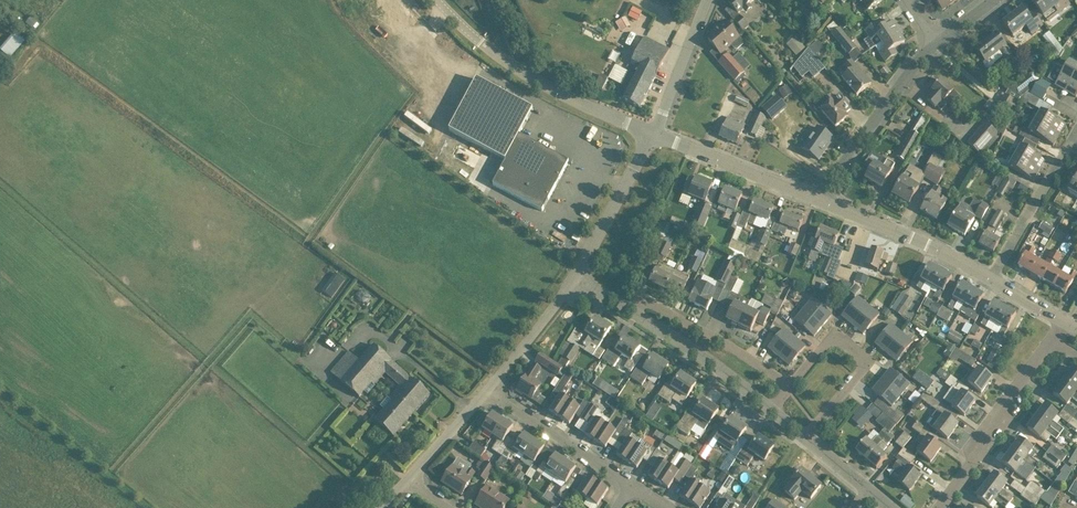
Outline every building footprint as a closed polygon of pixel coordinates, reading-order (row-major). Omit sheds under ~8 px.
[(738,13),(743,9),(746,13),(753,8),(749,4),(754,0),(731,0),(728,3),(738,13)] [(866,11),(882,1),(882,0),(859,0),(866,11)] [(952,0),(934,0),(942,10),(951,4),(950,2),(952,0)] [(1035,5),(1043,16),(1054,8),(1059,13),(1070,5),(1066,0),(1033,0),(1032,1),(1035,5)] [(643,12),(633,7),(628,17),(638,22),(643,12)] [(1043,25),(1040,20),(1033,12),(1028,16),(1022,8),(1003,23),(1013,37),(1026,27),(1032,34),(1043,25)] [(625,16),(615,22),(620,32),(631,26),(625,16)] [(734,21),(743,31),(749,26),(740,16),(734,21)] [(25,24),(33,29),(38,22),(30,17),(25,24)] [(721,54),(731,45),(734,49),(738,50),(744,45),(743,42),(739,38),(740,37),(725,21),(717,29),(719,31),(708,40),(721,54)] [(842,21),(838,24),(842,30),(846,27),(842,21)] [(881,42),(894,34),(901,30),(899,26),(896,28),(892,21),(880,28),(876,22),(865,30),(871,40),(877,37),(881,42)] [(828,28),(832,33),(839,27),(834,22),(828,28)] [(832,34),(850,54),(856,49),(839,28),(832,34)] [(894,34),(881,42),(881,43),(876,47),(886,62),(898,54),(894,49),(905,42),(901,35),(903,33),(901,30),(894,34)] [(0,49),(11,58),(25,41),(15,32),(0,49)] [(1062,48),(1049,32),(1043,37),(1048,44),(1048,43),(1058,55),(1062,48)] [(996,33),(976,49),(985,61),(998,51),(1004,58),(1005,59),(1007,59),(1009,59),(1011,58),(1012,56),(1012,54),(1012,53),(1006,45),(996,33)] [(656,76),(669,50),(669,49),(669,50),(645,37),(631,64),(630,64),(627,71),(615,65),(609,78),(620,84),(615,96),(640,109),(656,76)] [(796,37),(787,45),(796,56),(806,48),(796,37)] [(815,56),(808,48),(799,60),(809,72),(814,78),(825,69),(815,56)] [(744,72),(728,55),(720,63),(735,80),(744,72)] [(868,86),(864,82),(863,81),(867,78),(852,61),(844,67),(850,73),(843,79),(857,96),(868,86)] [(1076,71),(1076,65),(1068,61),(1055,85),(1060,88),(1061,86),(1067,89),(1076,71)] [(892,74),(887,67),(880,72),(884,79),(892,74)] [(1067,89),(1073,93),(1072,95),(1076,97),(1076,96),(1076,71),(1067,89)] [(1034,86),(1041,81),(1033,72),(1017,84),(1008,79),(1003,87),(1021,98),(1022,97),(1027,93),(1027,92),(1028,91),(1028,92),(1035,87),(1034,86)] [(505,162),(493,185),(543,211),(569,162),(519,135),(533,110),(476,80),(449,132),(505,162)] [(927,100),(929,102),(935,108),(936,107),(941,111),(947,104),(945,101),(954,91),(941,80),(932,90),(935,92),(927,100)] [(793,93),(788,85),(779,90),(784,98),(793,93)] [(1028,92),(1033,94),(1043,100),(1047,93),(1035,87),(1028,92)] [(1035,97),(1027,93),(1022,97),(1021,98),(1019,102),(1026,105),(1027,103),(1031,105),(1035,97)] [(828,105),(821,111),(835,128),(846,118),(844,115),(851,109),(840,95),(834,100),(831,96),(825,101),(828,105)] [(734,102),(747,107),(750,101),(737,96),(734,102)] [(772,120),(787,107),(777,96),(762,109),(772,120)] [(1047,101),(1043,110),(1049,112),(1053,104),(1047,101)] [(1066,125),(1041,110),(1035,122),(1057,134),(1061,128),(1063,129),(1066,125)] [(409,112),(406,117),(430,134),(433,129),(409,112)] [(762,127),(766,117),(757,112),(752,123),(747,133),(755,136),(760,126),(762,127)] [(737,144),(745,125),(728,117),(719,137),(737,144)] [(1003,119),(1001,117),(996,122),(999,124),(1006,130),(1009,124),(1003,119)] [(1035,122),(1029,132),(1023,129),(1022,131),(1016,127),(1013,132),(1025,139),(1037,145),(1041,139),(1053,146),(1056,141),(1054,140),(1057,134),(1035,122)] [(987,123),(969,144),(980,153),(997,132),(987,123)] [(834,138),(818,127),(803,149),(818,160),(834,138)] [(905,161),(907,157),(915,145),(922,131),(915,127),(912,131),(911,130),(906,139),(907,140),(897,157),(905,161)] [(403,128),(400,132),(422,147),(425,142),(403,128)] [(1025,139),(1021,146),(1015,156),(1038,169),(1041,163),(1043,164),(1046,159),(1033,152),(1037,145),(1025,139)] [(943,160),(931,181),(938,185),(946,171),(941,168),(949,154),(947,153),(943,160)] [(924,177),(931,181),(943,160),(934,154),(929,162),(932,164),(924,177)] [(1034,175),(1038,169),(1015,156),(1009,167),(1033,181),(1036,176),(1034,175)] [(866,179),(882,188),(891,173),(890,173),(895,164),(888,160),(883,169),(875,164),(877,162),(870,158),(863,169),(870,173),(866,179)] [(997,161),(994,167),(1003,172),(1006,166),(997,161)] [(910,204),(923,181),(907,171),(893,194),(910,204)] [(1001,195),(1003,192),(1009,182),(1015,185),(1017,181),(1005,175),(995,192),(1001,195)] [(1068,191),(1076,196),(1076,175),(1068,191)] [(683,195),(696,200),(699,192),(708,196),(713,184),(696,178),(695,181),(689,178),(684,190),(685,190),(683,195)] [(932,193),(921,211),(937,220),(947,202),(939,197),(943,191),(936,187),(932,193)] [(726,189),(719,205),(720,205),(717,211),(724,213),(727,208),(736,212),(742,196),(726,189)] [(756,243),(766,247),(772,232),(765,229),(774,209),(755,201),(750,213),(744,210),(738,226),(743,228),(745,229),(748,223),(754,225),(754,226),(761,229),(756,243)] [(704,228),(712,207),(705,204),(701,203),(693,224),(704,228)] [(965,236),(975,219),(965,214),(969,208),(962,204),(949,227),(965,236)] [(982,220),(989,208),(982,204),(975,216),(982,220)] [(994,253),(996,248),(1000,241),(1004,235),(997,231),(1006,216),(998,211),(997,213),(989,208),(982,220),(991,225),(979,244),(994,253)] [(1065,213),(1060,210),(1057,216),(1062,219),(1065,213)] [(771,231),(778,233),(784,236),(788,228),(799,232),(803,220),(785,213),(780,224),(775,222),(771,231)] [(734,214),(728,227),(736,230),(741,217),(734,214)] [(1054,229),(1052,228),(1043,222),(1039,228),(1051,235),(1054,229)] [(759,264),(766,247),(756,243),(752,242),(750,247),(737,242),(743,228),(738,226),(728,250),(732,251),(740,255),(759,264)] [(821,228),(811,251),(820,254),(824,243),(834,247),(839,235),(821,228)] [(672,246),(670,246),(673,240),(665,236),(666,234),(662,242),(664,242),(658,254),(666,258),(672,246)] [(686,234),(679,239),(682,243),(689,238),(686,234)] [(792,243),(788,254),(795,257),(800,246),(792,243)] [(1030,273),(1038,260),(1031,256),(1035,249),(1030,247),(1026,254),(1018,266),(1030,273)] [(872,248),(871,254),(866,267),(878,271),(881,260),(886,261),(888,254),(884,253),(884,252),(872,248)] [(1054,260),(1057,253),(1052,250),(1049,257),(1054,260)] [(1062,256),(1057,253),(1054,260),(1059,262),(1062,256)] [(694,257),(688,269),(697,273),(702,261),(694,257)] [(826,258),(820,272),(821,273),(820,275),(828,278),(835,261),(826,258)] [(748,260),(740,259),(739,269),(747,270),(748,260)] [(1038,260),(1030,273),(1042,280),(1050,267),(1038,260)] [(718,281),(726,286),(731,276),(736,265),(727,261),(718,281)] [(650,283),(665,290),(675,270),(661,263),(657,271),(656,271),(650,283)] [(886,273),(894,276),(897,265),(889,263),(886,273)] [(932,286),(938,276),(941,271),(930,264),(921,280),(917,287),(921,290),(926,282),(932,286)] [(1050,267),(1042,280),(1054,287),(1056,282),(1061,274),(1050,267)] [(1061,274),(1056,282),(1054,287),(1066,294),(1073,281),(1073,280),(1076,273),(1072,270),(1071,271),(1065,267),(1061,274)] [(680,297),(683,292),(686,285),(689,277),(675,270),(665,290),(680,297)] [(941,271),(938,276),(932,286),(939,290),(934,297),(939,300),(943,292),(943,293),(952,277),(941,271)] [(332,298),(345,280),(335,273),(322,291),(332,298)] [(868,276),(857,273),(855,280),(866,284),(868,276)] [(724,289),(730,292),(724,306),(731,310),(726,320),(727,320),(738,325),(738,326),(739,326),(752,300),(750,302),(731,293),(738,280),(731,276),(726,286),(724,289)] [(788,279),(782,282),(785,288),(791,285),(788,279)] [(905,282),(900,279),(897,285),(903,288),(905,282)] [(843,288),(850,291),(852,284),(846,282),(843,288)] [(696,291),(695,291),(689,302),(707,310),(713,299),(712,299),(716,291),(700,283),(696,291)] [(962,283),(953,298),(948,308),(952,310),(958,301),(964,304),(973,289),(962,283)] [(855,284),(849,291),(854,295),(860,288),(855,284)] [(973,289),(964,304),(960,311),(966,315),(966,316),(976,321),(980,313),(976,311),(984,296),(973,289)] [(798,295),(793,290),(789,295),(794,300),(798,295)] [(907,296),(897,313),(901,316),(912,299),(907,296)] [(842,316),(853,325),(868,306),(858,297),(842,316)] [(751,332),(756,322),(763,326),(770,312),(778,315),(784,302),(777,298),(771,311),(763,307),(763,305),(752,300),(739,326),(751,332)] [(812,299),(804,309),(823,326),(832,315),(812,299)] [(994,301),(985,317),(981,324),(986,327),(990,320),(996,323),(1005,308),(994,301)] [(933,302),(929,309),(929,310),(937,314),(942,306),(934,302),(933,302)] [(868,306),(853,325),(863,334),(879,315),(868,306)] [(937,316),(948,322),(953,313),(943,307),(937,316)] [(891,312),(887,308),(883,312),(888,316),(891,312)] [(1007,330),(1016,314),(1005,308),(996,323),(1003,327),(998,334),(1003,337),(1007,329),(1007,330)] [(804,309),(795,320),(814,336),(823,326),(804,309)] [(580,344),(587,348),(591,343),(599,348),(611,328),(596,319),(587,333),(580,344)] [(972,325),(967,322),(961,331),(967,335),(972,325)] [(980,328),(974,324),(969,332),(976,336),(980,328)] [(875,344),(886,353),(902,334),(891,325),(875,344)] [(924,338),(927,333),(923,330),(922,331),(918,327),(916,330),(920,333),(919,334),(924,338)] [(768,348),(779,357),(795,338),(784,329),(768,348)] [(951,331),(947,338),(959,345),(963,338),(951,331)] [(886,353),(897,361),(912,342),(902,334),(886,353)] [(622,355),(629,360),(624,368),(631,372),(642,356),(637,352),(641,347),(640,347),(626,338),(626,337),(625,337),(617,350),(611,346),(603,359),(614,367),(622,355)] [(795,338),(779,357),(790,366),(806,346),(795,338)] [(975,340),(972,345),(980,349),(983,344),(975,340)] [(571,362),(573,359),(579,349),(572,344),(559,365),(563,367),(563,368),(565,369),(565,368),(570,361),(571,362)] [(949,357),(955,347),(949,344),(943,354),(949,357)] [(994,365),(984,359),(990,349),(984,345),(976,359),(992,369),(994,365)] [(997,345),(988,361),(994,365),(1004,349),(997,345)] [(390,397),(393,400),(375,420),(394,437),(430,395),(374,346),(360,362),(352,355),(334,376),(359,398),(372,383),(375,386),(386,373),(400,386),(390,397)] [(956,348),(951,355),(972,367),(976,360),(956,348)] [(563,368),(563,367),(559,365),(541,353),(536,361),(558,375),(563,368)] [(654,356),(650,360),(645,369),(639,365),(631,378),(642,385),(650,373),(660,380),(669,366),(668,365),(668,366),(654,356)] [(534,380),(537,375),(541,368),(534,364),(517,390),(532,399),(541,385),(534,380)] [(563,368),(558,375),(563,378),(568,371),(568,370),(565,368),(565,369),(563,368)] [(957,399),(951,406),(965,416),(975,402),(965,394),(969,389),(941,368),(936,374),(947,382),(945,384),(952,388),(949,393),(957,399)] [(1073,368),(1063,382),(1076,392),(1076,371),(1073,368)] [(881,380),(901,396),(909,385),(890,369),(881,380)] [(979,369),(968,383),(982,393),(992,379),(979,369)] [(574,375),(568,371),(563,378),(561,382),(557,387),(563,391),(560,394),(549,411),(559,418),(570,401),(565,397),(570,390),(565,388),(574,375)] [(915,381),(921,373),(918,371),(912,379),(915,381)] [(670,403),(673,399),(682,405),(696,384),(696,383),(696,384),(682,374),(681,374),(673,387),(667,383),(659,396),(670,403)] [(557,387),(561,382),(556,379),(551,386),(556,389),(557,387)] [(873,391),(892,406),(901,396),(881,380),(873,391)] [(1067,405),(1072,399),(1076,402),(1076,392),(1063,382),(1053,395),(1067,405)] [(614,399),(619,391),(613,387),(608,395),(614,399)] [(920,396),(916,392),(910,400),(914,403),(920,396)] [(958,425),(954,422),(943,414),(947,409),(924,392),(920,398),(937,411),(932,418),(934,419),(929,425),(948,439),(958,425)] [(538,393),(533,400),(544,407),(548,399),(538,393)] [(582,420),(592,405),(584,400),(580,407),(570,401),(559,418),(570,424),(576,415),(582,420)] [(689,410),(681,422),(677,428),(689,436),(695,425),(705,431),(710,424),(719,410),(718,410),(704,401),(703,400),(695,413),(689,410)] [(894,412),(882,402),(877,408),(889,418),(894,412)] [(592,405),(582,420),(589,424),(590,422),(592,424),(585,435),(596,441),(599,437),(606,425),(606,424),(609,420),(597,411),(598,409),(592,405)] [(1037,417),(1061,435),(1064,430),(1053,421),(1058,415),(1045,405),(1037,417)] [(869,413),(864,408),(856,417),(862,422),(869,413)] [(652,422),(656,416),(649,411),(649,412),(645,417),(650,421),(652,422)] [(856,451),(866,460),(870,456),(890,433),(897,425),(883,413),(876,422),(885,429),(872,444),(866,439),(856,451)] [(483,429),(493,436),(503,420),(493,414),(483,429)] [(1046,442),(1051,436),(1057,440),(1061,435),(1037,417),(1028,429),(1040,438),(1046,442)] [(1076,430),(1076,420),(1073,417),(1068,424),(1076,430)] [(720,424),(709,440),(705,445),(712,449),(717,442),(731,451),(735,444),(736,445),(747,429),(746,428),(732,419),(731,418),(725,427),(720,424)] [(493,449),(503,456),(513,440),(508,436),(514,427),(503,420),(493,436),(499,440),(493,449)] [(917,422),(912,428),(920,434),(924,428),(917,422)] [(606,425),(599,437),(596,441),(606,448),(612,439),(617,442),(626,429),(627,427),(621,423),(616,431),(606,425)] [(626,429),(617,442),(623,446),(617,455),(627,462),(641,440),(626,429)] [(654,434),(662,440),(666,435),(657,429),(654,434)] [(902,449),(911,438),(905,432),(896,443),(902,449)] [(890,433),(870,456),(866,460),(877,469),(887,457),(882,452),(895,437),(890,433)] [(923,445),(917,453),(931,462),(941,448),(921,433),(916,440),(923,445)] [(521,461),(521,462),(535,441),(524,434),(519,443),(513,440),(503,456),(508,459),(511,455),(515,458),(519,453),(524,456),(521,461)] [(674,440),(668,436),(664,441),(670,445),(674,440)] [(759,437),(750,450),(744,446),(736,458),(748,466),(756,454),(765,461),(774,447),(774,446),(774,447),(759,437)] [(643,459),(649,463),(657,450),(641,440),(627,462),(637,468),(643,459)] [(1012,451),(1035,469),(1039,464),(1027,455),(1032,449),(1020,440),(1012,451)] [(521,462),(537,472),(545,460),(539,457),(545,448),(535,441),(521,462)] [(481,458),(486,450),(474,442),(469,450),(481,458)] [(703,447),(698,443),(694,449),(699,453),(703,447)] [(1052,446),(1048,451),(1062,462),(1066,456),(1052,446)] [(904,448),(898,455),(912,465),(917,458),(904,448)] [(648,476),(659,482),(669,466),(663,462),(667,456),(657,450),(649,463),(654,467),(648,476)] [(776,451),(773,456),(780,460),(783,455),(776,451)] [(1003,463),(1007,466),(1015,472),(1026,480),(1031,474),(1035,469),(1012,451),(1003,463)] [(1062,462),(1048,451),(1043,458),(1057,469),(1062,462)] [(537,472),(533,477),(538,481),(542,475),(543,475),(546,470),(548,472),(545,475),(553,480),(552,482),(553,482),(566,461),(556,455),(550,464),(545,460),(537,472)] [(475,472),(469,469),(471,466),(458,458),(442,482),(462,495),(472,479),(471,478),(475,472)] [(674,480),(680,484),(685,476),(692,465),(681,458),(675,469),(669,466),(659,482),(668,489),(674,480)] [(1076,461),(1071,458),(1068,464),(1073,467),(1076,461)] [(563,500),(568,492),(576,481),(571,477),(576,468),(566,461),(553,482),(562,488),(558,494),(558,497),(563,500)] [(920,477),(911,470),(899,461),(893,468),(902,475),(897,482),(910,491),(920,477)] [(486,462),(477,476),(485,481),(494,467),(486,462)] [(685,476),(690,480),(680,496),(690,503),(693,498),(701,486),(700,486),(704,480),(695,474),(698,469),(692,465),(685,476)] [(1062,473),(1068,477),(1071,473),(1073,470),(1066,465),(1060,472),(1062,473)] [(525,475),(517,469),(512,477),(520,482),(525,475)] [(726,474),(722,472),(717,480),(724,485),(726,483),(730,477),(726,474)] [(995,474),(986,486),(1010,503),(1013,498),(1002,489),(1007,483),(995,474)] [(795,500),(802,491),(811,499),(821,487),(808,475),(799,486),(794,482),(786,492),(795,500)] [(588,476),(585,481),(577,493),(588,499),(598,483),(588,476)] [(1069,493),(1074,496),(1076,491),(1076,482),(1075,481),(1069,493)] [(1045,492),(1031,482),(1026,488),(1040,499),(1045,492)] [(598,483),(588,499),(598,506),(609,489),(598,483)] [(726,483),(724,485),(718,494),(724,498),(731,487),(726,483)] [(693,498),(690,503),(698,507),(701,507),(711,493),(701,486),(693,498)] [(989,506),(994,500),(1005,507),(1006,507),(1010,503),(986,486),(977,497),(989,506)] [(487,487),(476,504),(482,507),(505,507),(509,501),(487,487)] [(1040,499),(1026,488),(1020,496),(1035,506),(1040,499)] [(901,503),(906,507),(908,507),(912,502),(906,497),(901,503)] [(562,501),(557,498),(555,499),(552,503),(558,507),(562,501)] [(731,507),(754,507),(757,503),(751,499),(746,507),(736,501),(732,507),(731,507)] [(767,507),(786,507),(774,499),(767,507)]
